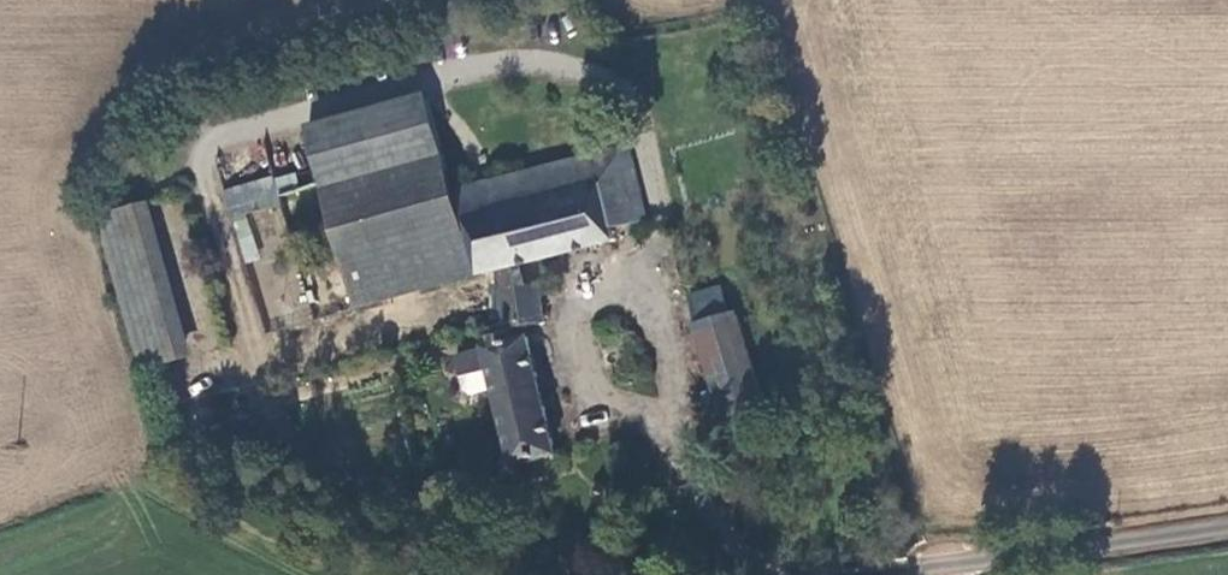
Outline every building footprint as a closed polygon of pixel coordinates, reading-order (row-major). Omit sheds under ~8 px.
[(361,314),(483,280),(459,189),(431,95),(311,130),(361,314)] [(652,223),(631,144),(459,189),(483,280),(520,272),(528,269),(621,246),(618,231),(652,223)] [(284,206),(277,178),(228,192),(237,220),(284,206)] [(685,207),(685,213),(690,218),(697,219),(703,215),(699,202),(694,201),(688,203),(685,207)] [(197,358),(153,203),(101,219),(145,373),(197,358)] [(532,290),(528,269),(520,272),(524,292),(532,290)] [(726,285),(692,295),(697,312),(731,301),(726,285)] [(524,292),(531,327),(551,322),(543,288),(532,290),(524,292)] [(739,299),(731,301),(697,312),(751,483),(790,470),(739,299)] [(536,338),(458,357),(465,389),(475,397),(496,394),(516,470),(563,457),(536,338)]
